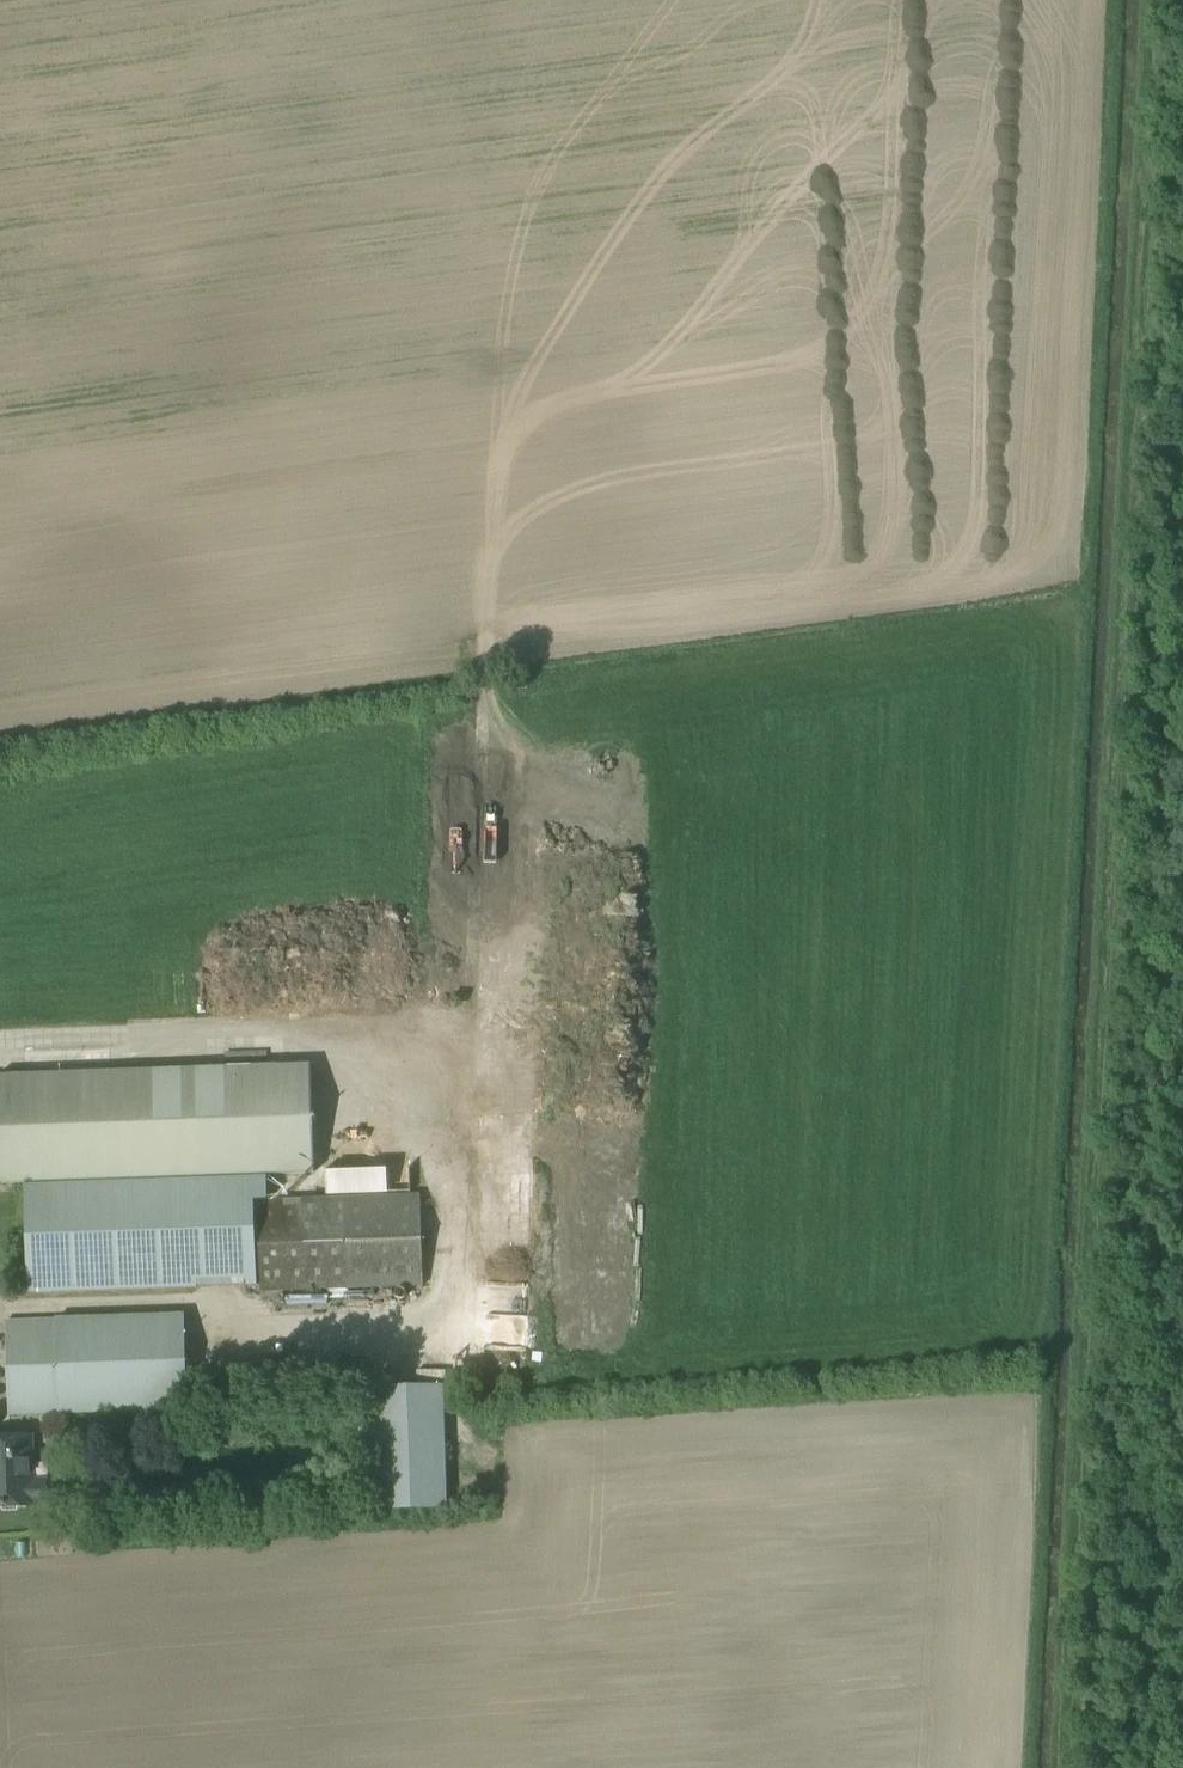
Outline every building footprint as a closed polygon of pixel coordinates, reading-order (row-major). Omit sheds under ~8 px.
[(0,1076),(0,1173),(0,1185),(170,1178),(228,1176),(315,1172),(311,1063),(0,1076)] [(284,1174),(285,1198),(304,1198),(303,1174),(284,1174)] [(266,1177),(23,1186),(28,1294),(256,1286),(256,1265),(253,1200),(267,1199),(266,1177)] [(256,1265),(257,1291),(423,1285),(419,1193),(304,1198),(285,1198),(267,1199),(253,1200),(256,1265)] [(30,1319),(6,1320),(9,1417),(15,1416),(39,1416),(189,1408),(184,1311),(30,1319)] [(372,1439),(374,1510),(447,1508),(444,1384),(371,1386),(371,1402),(359,1402),(360,1439),(372,1439)] [(13,1506),(50,1506),(58,1497),(58,1487),(49,1478),(33,1478),(32,1436),(0,1437),(0,1506),(13,1506)]
